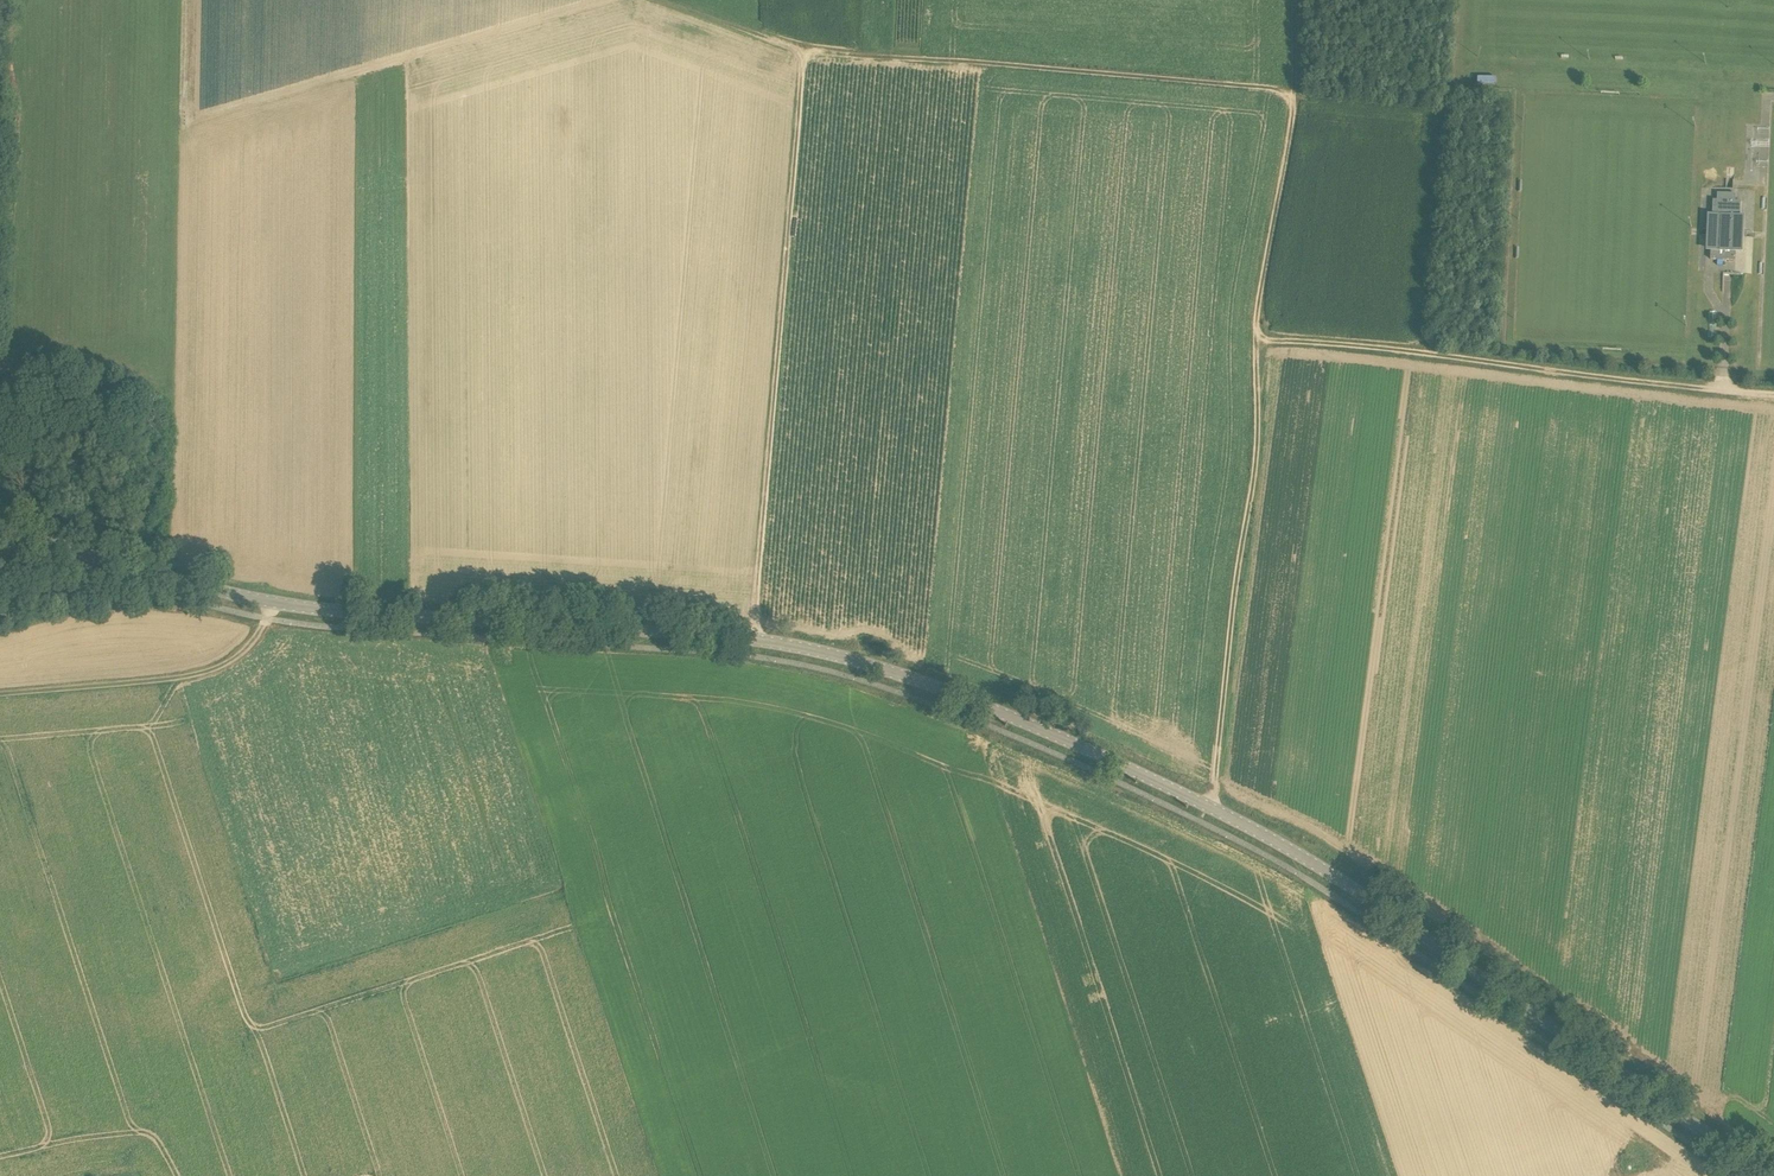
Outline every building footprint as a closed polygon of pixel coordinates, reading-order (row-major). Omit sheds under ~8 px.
[(1738,217),(1741,216),(1742,201),(1732,200),(1733,194),(1719,193),(1718,199),(1714,199),(1711,259),(1736,260),(1738,217)]
